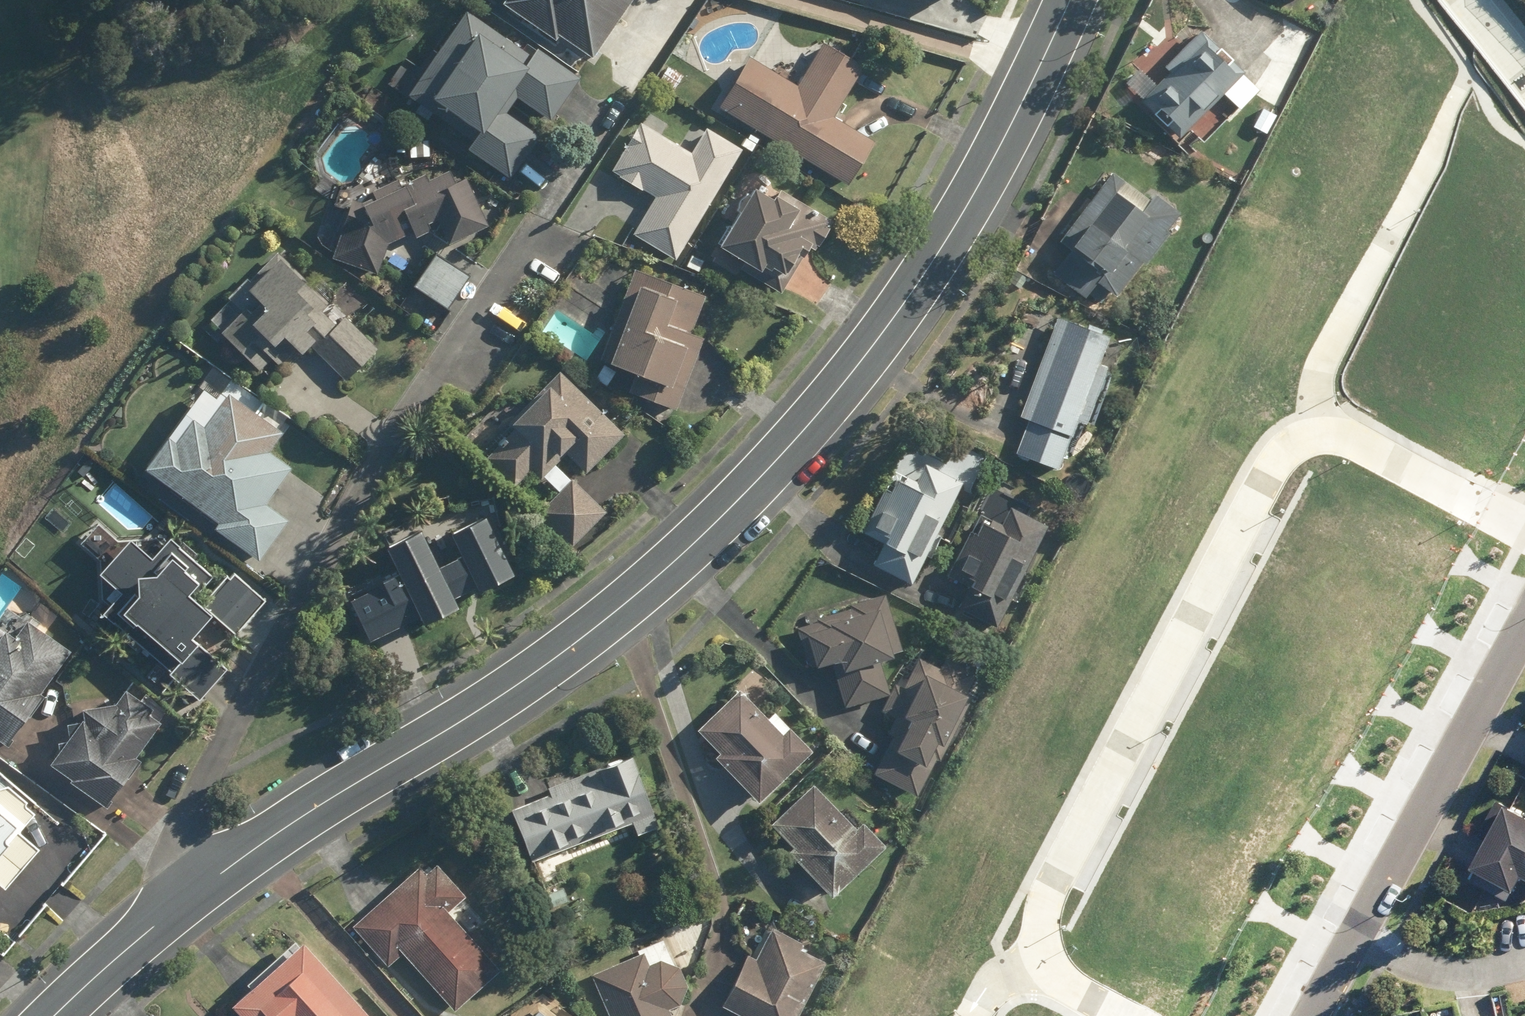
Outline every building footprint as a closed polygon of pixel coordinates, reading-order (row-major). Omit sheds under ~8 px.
[(496,7),(552,41),(556,34),(594,57),(629,0),(500,0),(496,7)] [(494,109),(506,91),(549,120),(579,78),(528,43),(519,56),(459,14),(399,98),(510,176),(536,138),(494,109)] [(1234,72),(1196,32),(1167,60),(1155,48),(1134,67),(1139,72),(1124,86),(1176,141),(1186,131),(1192,137),(1215,115),(1220,120),(1249,92),(1232,74),(1234,72)] [(830,118),(857,65),(818,46),(796,89),(739,59),(711,112),(848,183),(871,139),(830,118)] [(690,150),(639,120),(608,172),(653,198),(632,235),(674,260),(738,151),(702,129),(690,150)] [(398,188),(396,181),(366,192),(369,199),(344,209),(330,263),(379,275),(387,240),(434,222),(441,240),(481,225),(464,181),(449,187),(443,171),(398,188)] [(1167,216),(1109,172),(1054,244),(1065,252),(1049,273),(1095,307),(1104,295),(1108,299),(1133,266),(1137,269),(1161,236),(1155,232),(1167,216)] [(813,248),(829,222),(771,186),(766,193),(751,183),(709,251),(776,293),(807,244),(813,248)] [(342,314),(332,325),(319,311),(325,305),(275,253),(202,324),(255,378),(285,349),(292,357),(305,345),(347,384),(380,350),(342,314)] [(464,276),(429,255),(410,287),(444,308),(464,276)] [(613,373),(628,379),(623,391),(677,410),(701,342),(687,338),(702,294),(633,270),(594,380),(608,385),(613,373)] [(1104,336),(1051,317),(1015,419),(1023,422),(1011,457),(1054,472),(1071,424),(1080,427),(1102,366),(1094,363),(1104,336)] [(602,516),(554,464),(566,454),(582,472),(619,438),(562,375),(481,450),(514,486),(532,469),(553,492),(534,510),(568,547),(602,516)] [(223,398),(216,407),(192,389),(132,473),(259,563),(287,524),(261,505),(285,472),(262,456),(276,437),(223,398)] [(909,482),(889,472),(859,539),(878,547),(868,567),(909,586),(956,481),(917,464),(909,482)] [(973,534),(965,530),(943,577),(952,582),(942,603),(994,627),(1041,527),(988,502),(973,534)] [(465,555),(458,526),(402,539),(405,553),(384,557),(387,571),(362,577),(370,614),(410,605),(414,625),(470,613),(466,593),(497,586),(489,549),(465,555)] [(226,569),(213,585),(159,540),(140,562),(116,542),(88,575),(112,596),(94,618),(196,703),(225,669),(183,634),(201,613),(230,637),(262,599),(226,569)] [(809,613),(812,627),(796,630),(804,667),(830,662),(841,709),(887,698),(879,662),(897,658),(882,597),(809,613)] [(7,609),(0,618),(0,745),(69,658),(7,609)] [(871,774),(911,795),(924,771),(916,767),(967,673),(941,659),(935,671),(915,660),(887,711),(901,718),(871,774)] [(104,718),(83,704),(43,760),(104,803),(162,723),(121,694),(104,718)] [(803,752),(779,725),(769,734),(733,695),(692,733),(712,755),(709,758),(748,802),(803,752)] [(629,753),(511,800),(535,859),(653,812),(629,753)] [(0,890),(36,850),(15,832),(30,815),(20,806),(21,804),(15,799),(20,792),(0,774),(0,889),(0,890)] [(837,819),(808,786),(767,822),(791,850),(786,855),(825,899),(880,850),(846,811),(837,819)] [(1499,807),(1464,880),(1506,900),(1517,878),(1524,882),(1524,820),(1499,807)] [(497,971),(444,911),(462,895),(430,859),(351,929),(385,967),(401,953),(452,1012),(497,971)] [(743,956),(718,1005),(741,1015),(791,1015),(817,965),(794,953),(798,944),(767,929),(751,961),(743,956)] [(586,974),(605,1015),(667,1015),(664,1010),(666,1010),(667,1009),(668,1009),(670,1008),(671,1007),(672,1006),(674,1005),(675,1004),(676,1003),(677,1002),(678,1001),(678,999),(679,998),(680,997),(680,995),(681,994),(681,992),(682,991),(682,989),(682,988),(682,986),(682,985),(682,983),(681,982),(681,980),(681,979),(680,977),(680,976),(679,975),(678,973),(677,972),(676,971),(675,970),(674,969),(673,967),(661,940),(637,951),(586,974)] [(295,945),(266,973),(242,995),(226,1011),(231,1015),(363,1015),(295,945)] [(845,1015),(878,1015),(853,1002),(845,1015)]
